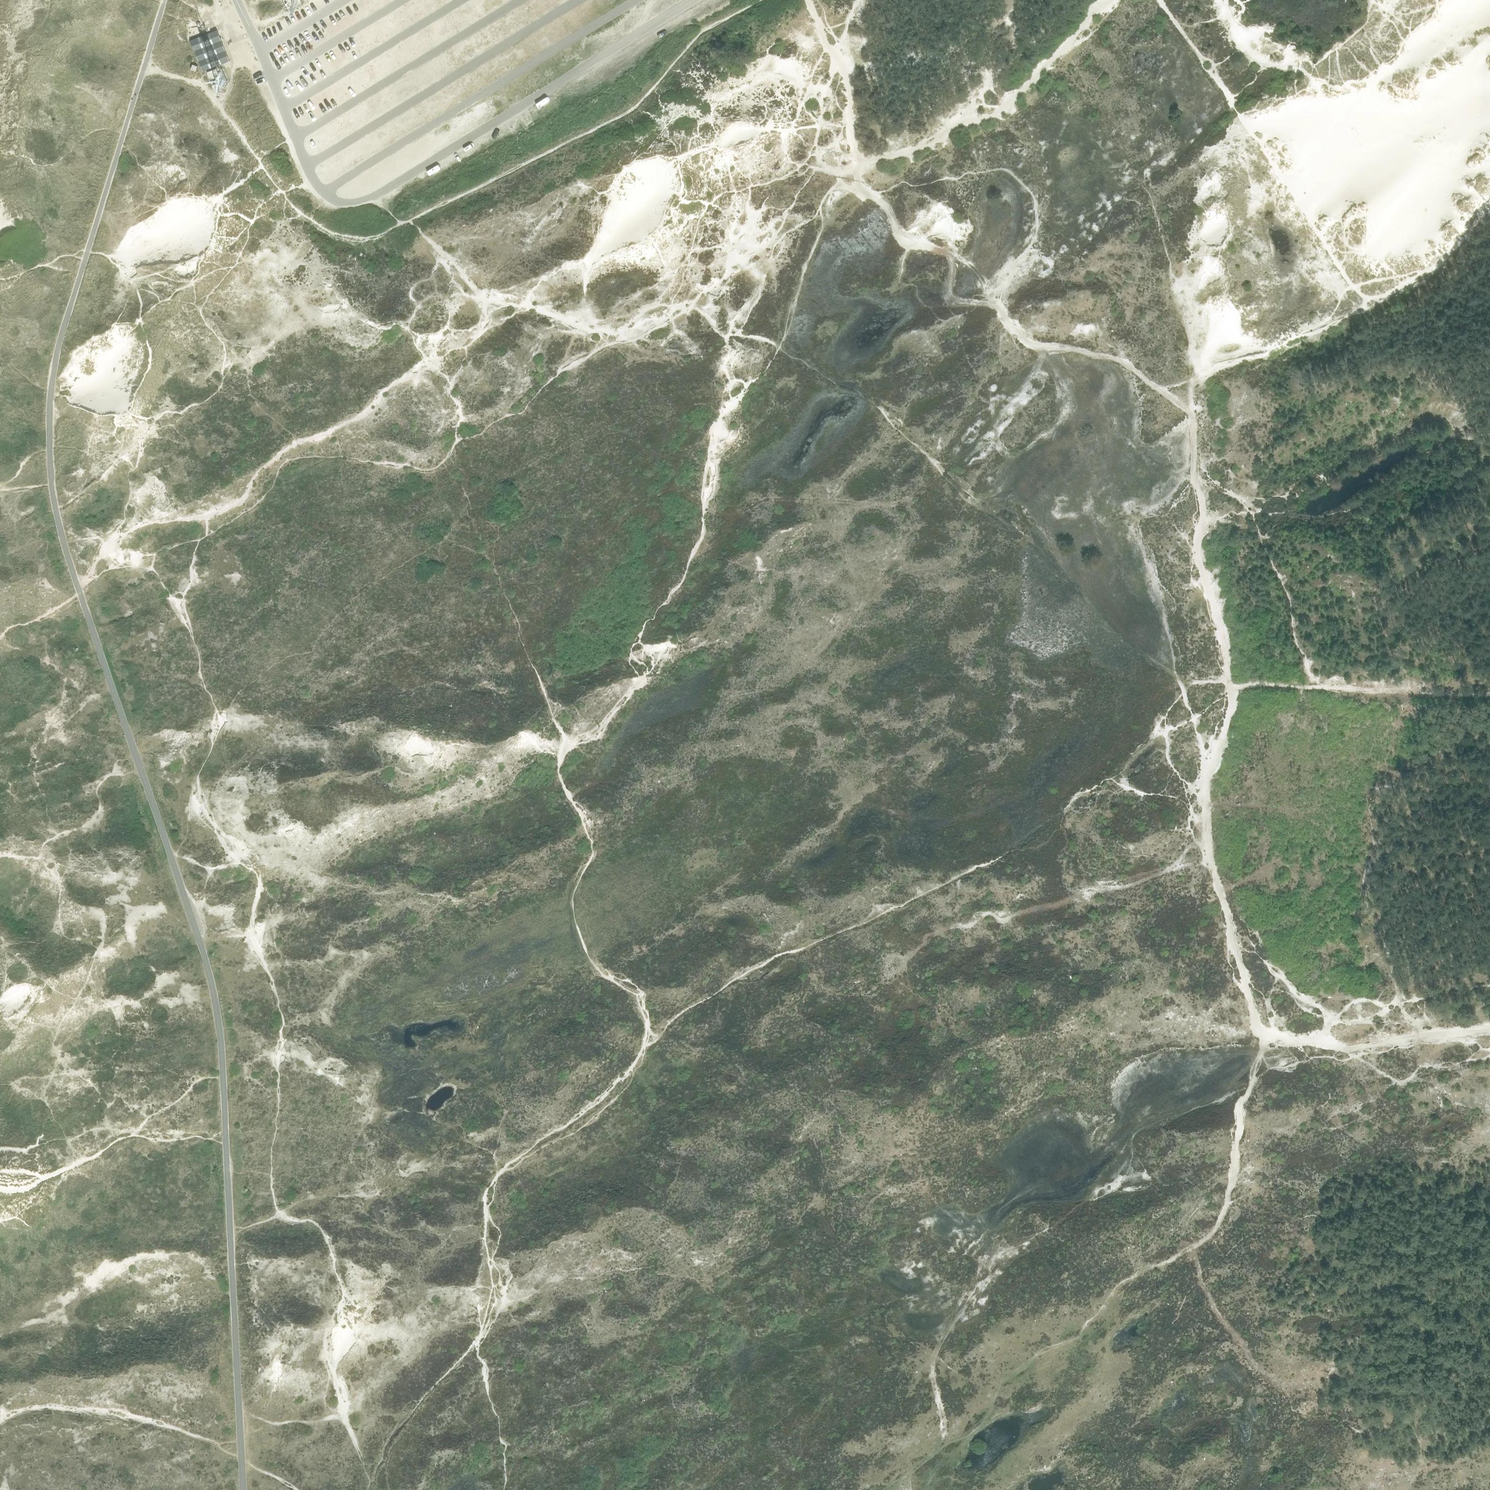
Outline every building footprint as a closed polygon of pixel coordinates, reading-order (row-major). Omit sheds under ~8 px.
[(217,29),(204,35),(190,40),(202,71),(229,60),(222,42),(217,29)] [(207,72),(209,77),(219,73),(216,68),(207,72)] [(222,81),(212,85),(215,90),(224,86),(222,81)]
